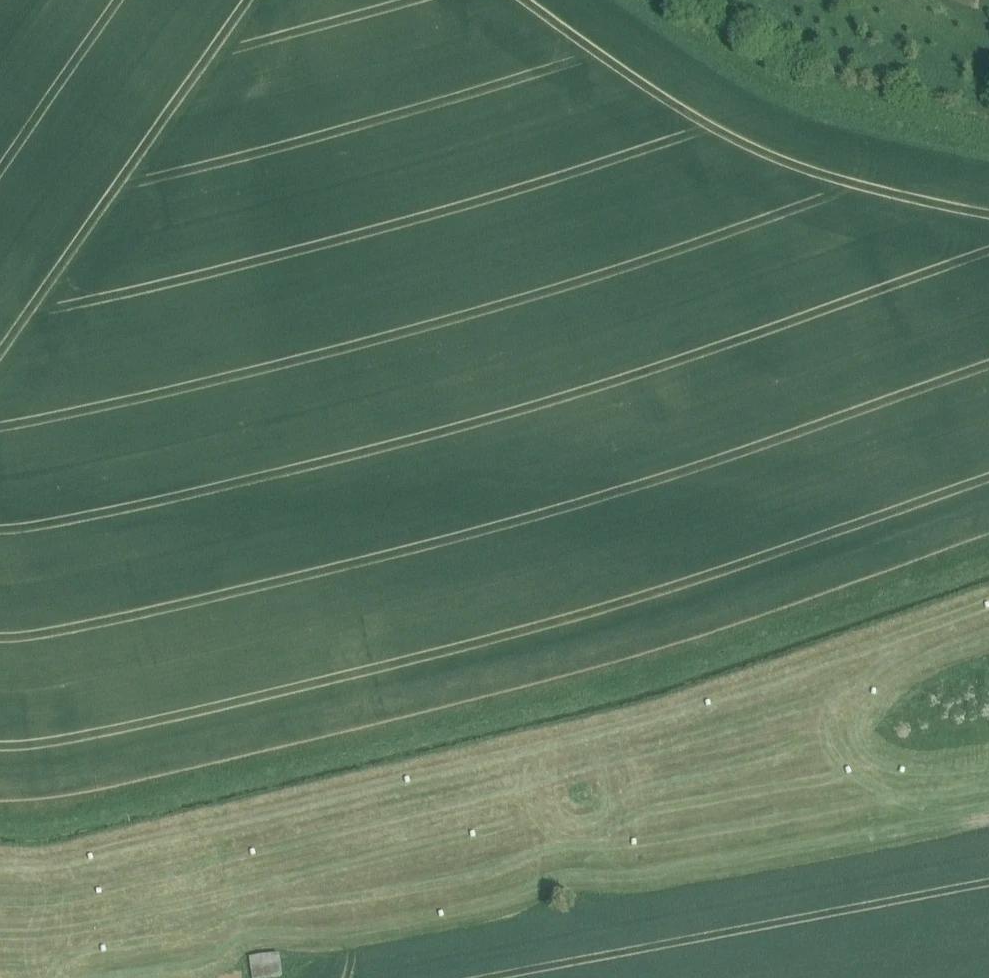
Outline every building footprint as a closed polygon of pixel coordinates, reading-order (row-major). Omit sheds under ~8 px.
[(251,961),(253,977),(282,977),(280,958),(251,961)]
